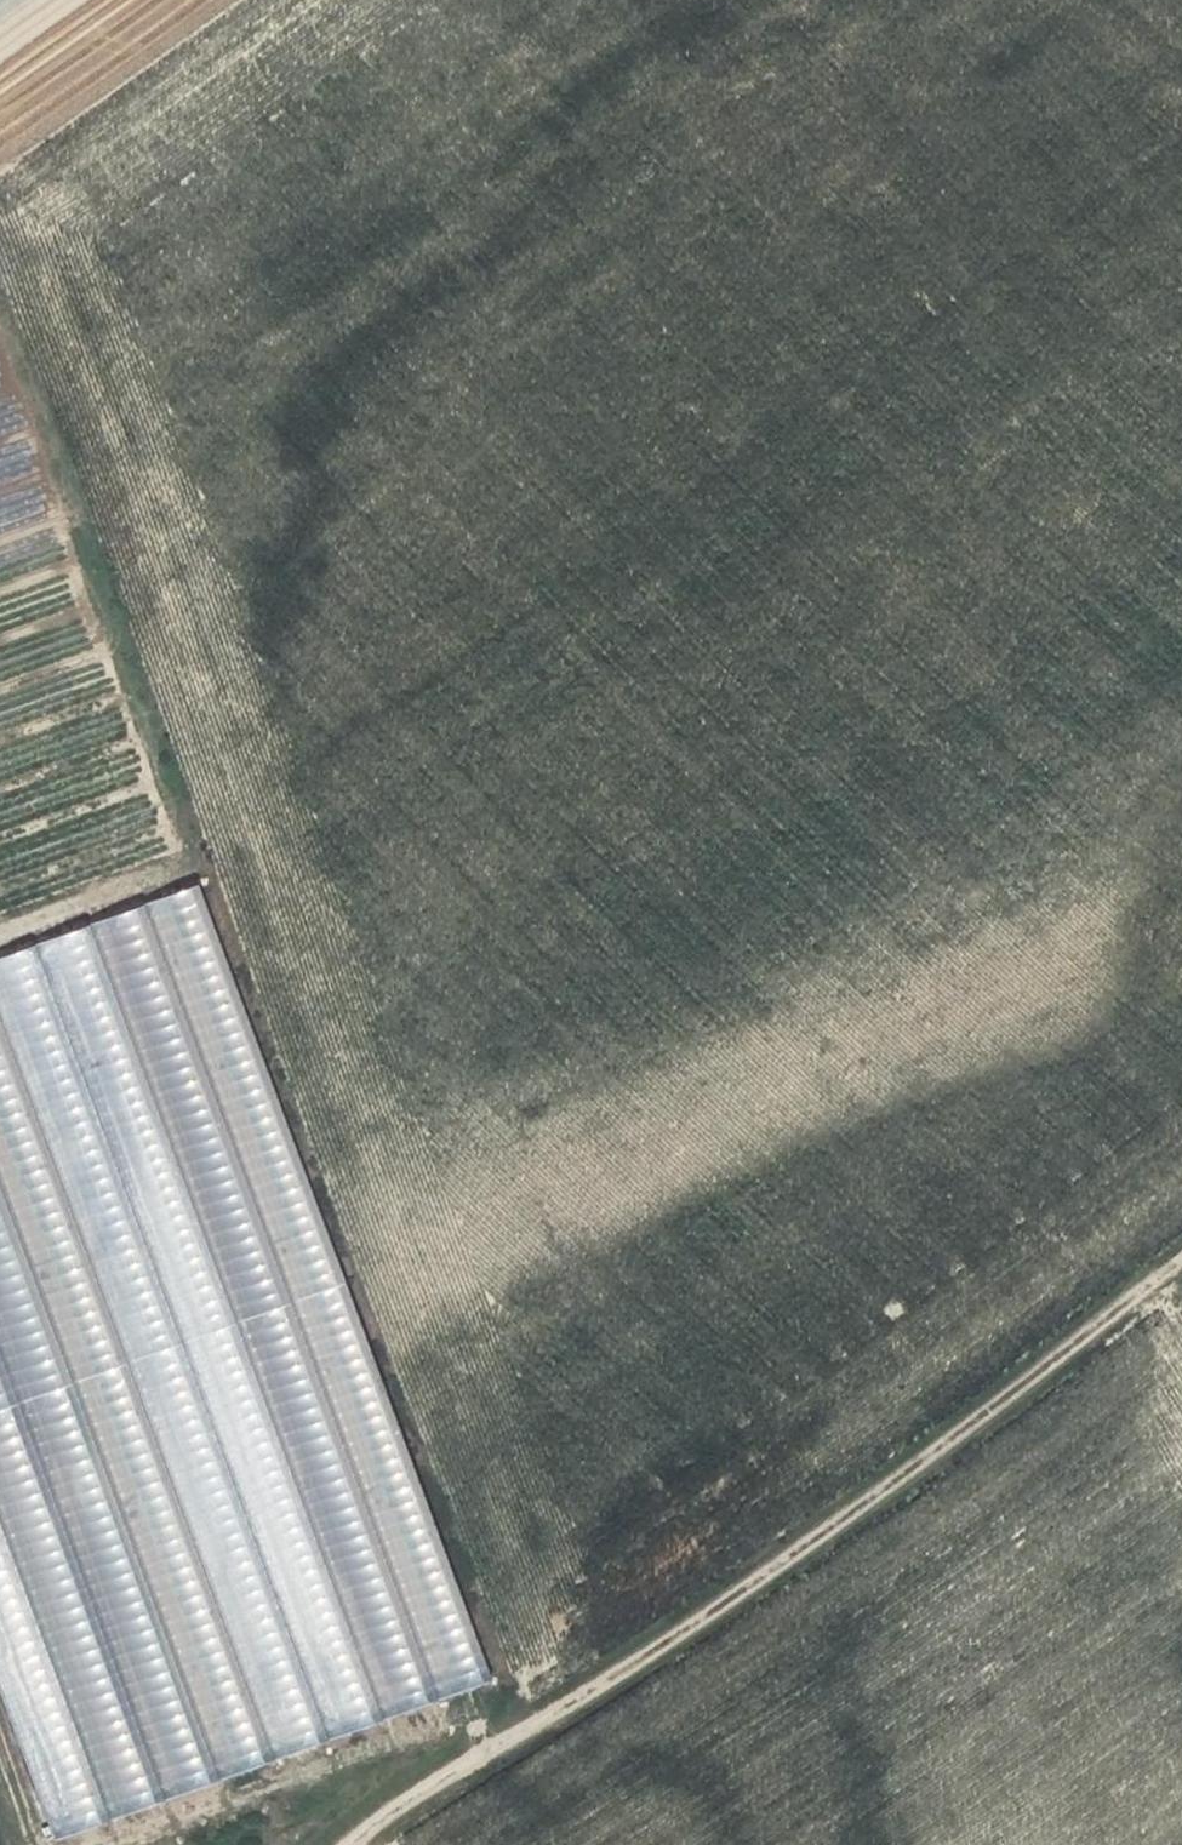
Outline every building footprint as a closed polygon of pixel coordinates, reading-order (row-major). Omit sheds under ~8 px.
[(0,952),(0,1707),(46,1841),(498,1674),(207,874),(0,952)]
